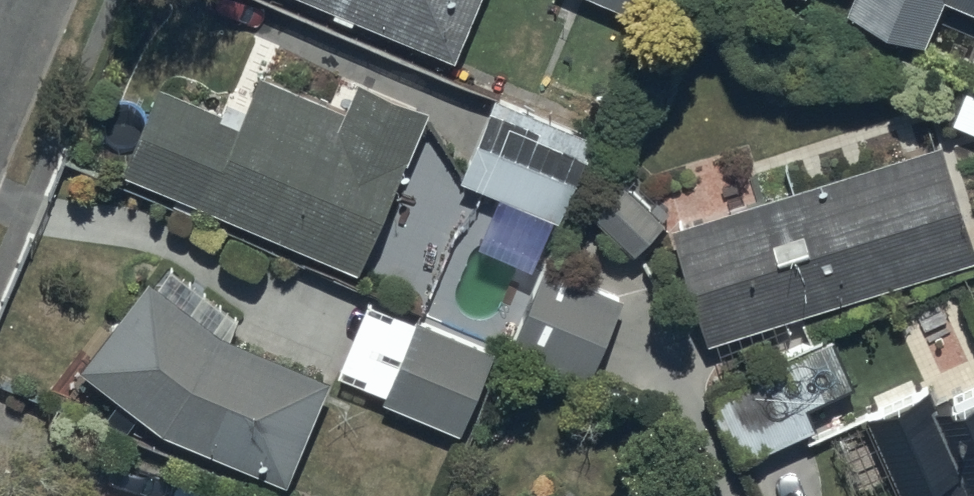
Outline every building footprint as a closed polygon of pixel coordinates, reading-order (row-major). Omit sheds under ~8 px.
[(458,61),(483,0),(308,0),(458,61)] [(649,21),(657,0),(598,0),(649,21)] [(851,17),(926,49),(947,1),(973,13),(973,0),(858,0),(851,17)] [(128,175),(362,274),(430,114),(362,86),(349,117),(264,81),(245,125),(164,90),(128,175)] [(499,102),(465,183),(562,223),(596,143),(499,102)] [(711,346),(973,264),(973,243),(945,150),(675,235),(711,346)] [(594,218),(636,258),(668,226),(626,185),(594,218)] [(514,353),(591,385),(625,303),(549,271),(514,353)] [(167,435),(290,487),(332,384),(224,340),(153,286),(86,373),(167,435)] [(421,326),(388,404),(464,436),(497,358),(421,326)] [(741,470),(818,435),(808,412),(855,390),(834,345),(710,401),(741,470)] [(936,404),(924,377),(864,404),(906,495),(973,495),(973,387),(936,404)]
